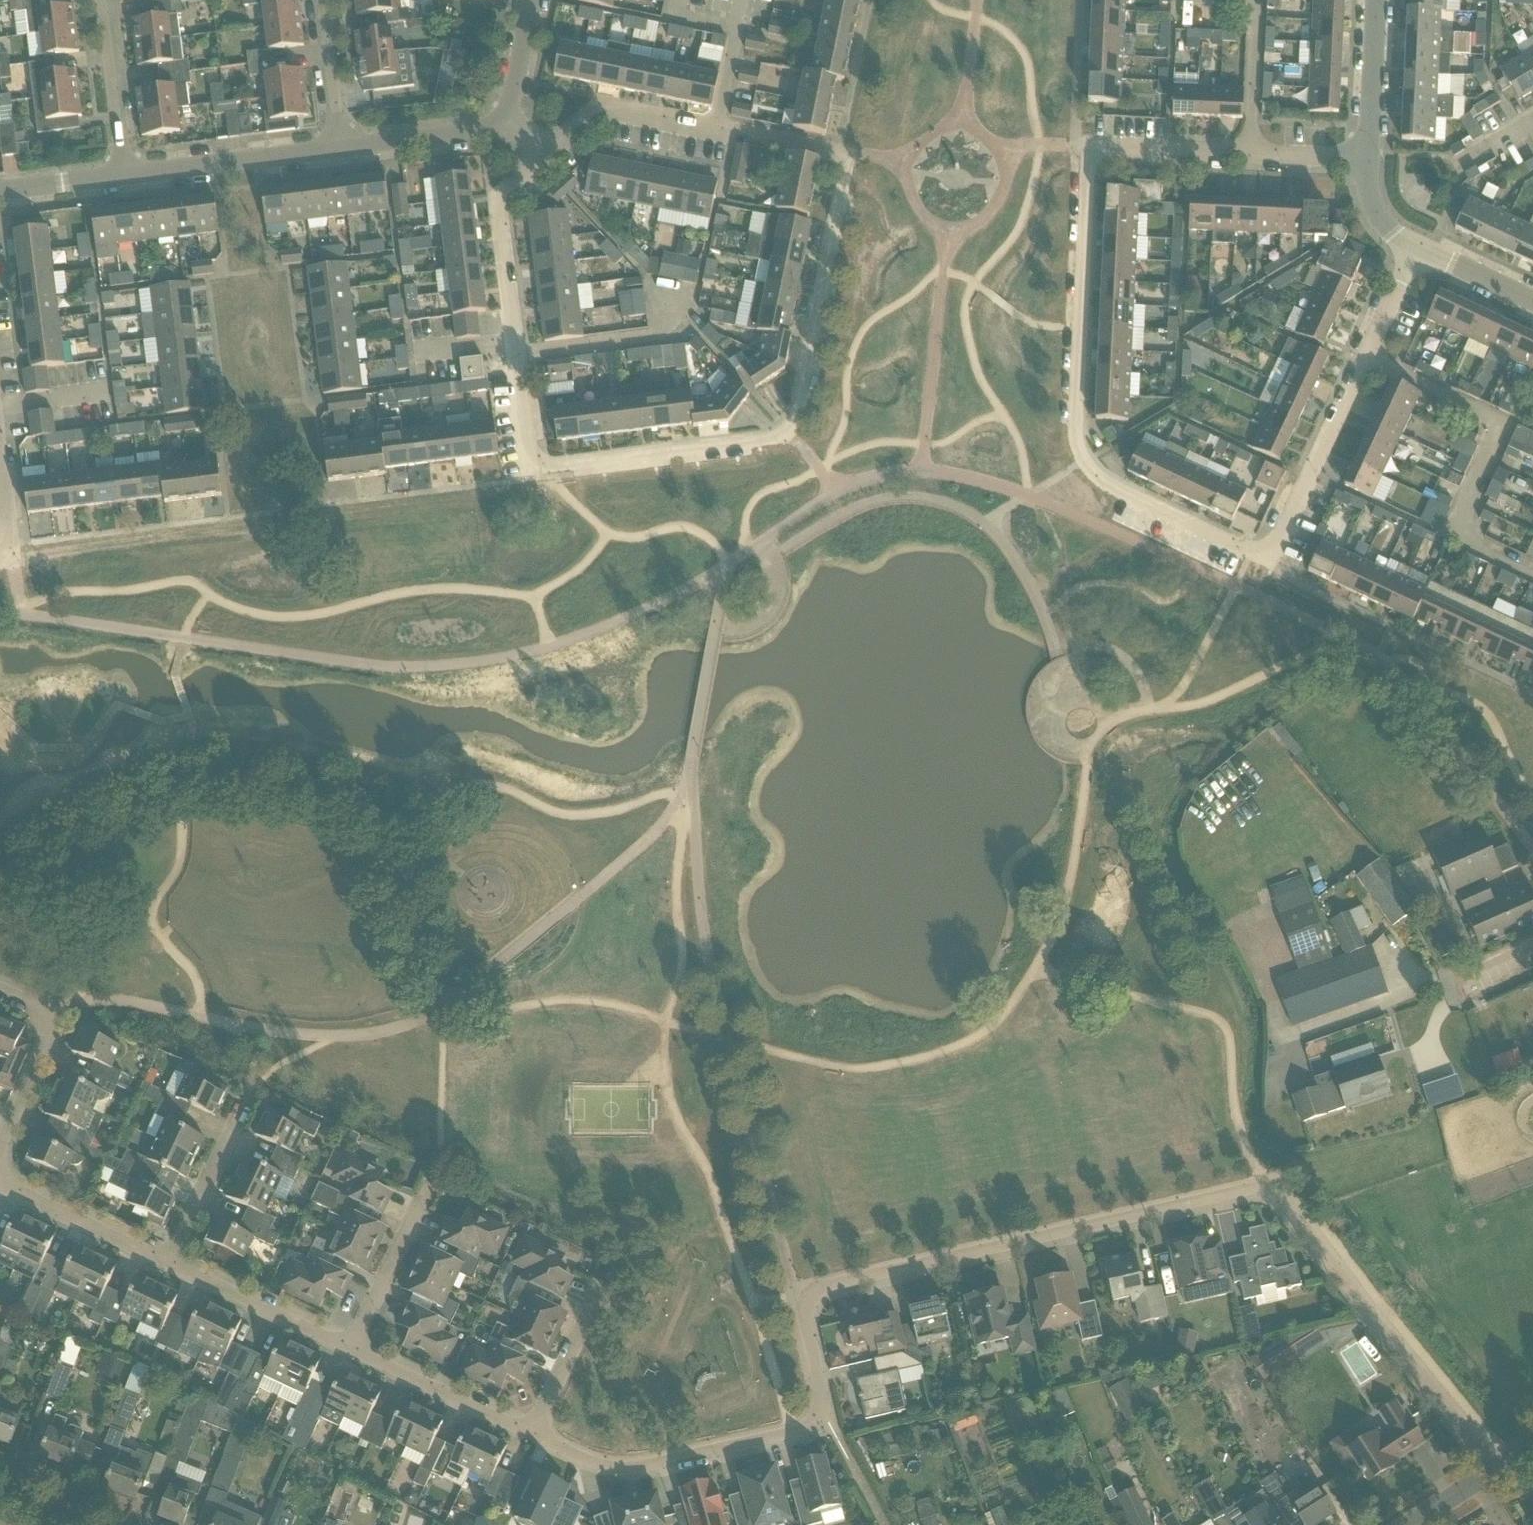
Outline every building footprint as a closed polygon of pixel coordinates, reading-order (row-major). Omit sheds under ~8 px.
[(27,0),(26,0),(11,2),(12,11),(28,9),(27,0)] [(278,2),(262,4),(265,27),(301,23),(298,0),(294,0),(278,2)] [(401,0),(355,0),(357,16),(377,14),(379,25),(409,21),(408,9),(402,10),(401,0)] [(614,0),(578,0),(578,1),(613,9),(614,0)] [(861,0),(827,0),(823,20),(855,27),(861,0)] [(1125,0),(1093,0),(1093,11),(1124,12),(1125,0)] [(1276,0),(1267,0),(1267,8),(1275,9),(1276,0)] [(1344,0),(1314,0),(1313,21),(1343,22),(1344,0)] [(1446,0),(1413,0),(1413,10),(1441,11),(1446,11),(1446,0)] [(180,38),(177,15),(182,14),(181,3),(170,4),(172,15),(132,21),(135,44),(180,38)] [(76,29),(73,6),(37,10),(27,11),(30,35),(40,33),(76,29)] [(590,21),(592,10),(581,8),(578,19),(590,21)] [(1441,11),(1413,10),(1408,9),(1407,31),(1440,33),(1441,11)] [(602,24),(604,12),(592,10),(590,21),(602,24)] [(1123,35),(1124,12),(1093,11),(1092,33),(1123,35)] [(635,30),(637,19),(625,17),(623,28),(635,30)] [(649,21),(637,19),(635,30),(646,33),(649,21)] [(823,20),(812,74),(812,76),(837,81),(844,82),(855,27),(823,20)] [(1342,45),(1343,22),(1313,21),(1312,44),(1342,45)] [(775,36),(777,23),(771,22),(768,34),(775,36)] [(1485,35),(1486,23),(1477,22),(1476,35),(1485,35)] [(304,46),(301,23),(265,27),(268,51),(304,46)] [(777,23),(775,36),(781,37),(784,25),(777,23)] [(1170,37),(1170,27),(1170,24),(1162,24),(1161,37),(1170,37)] [(788,38),(790,26),(784,25),(781,37),(788,38)] [(679,39),(681,29),(670,26),(668,37),(679,39)] [(79,52),(76,29),(40,33),(43,57),(79,52)] [(391,29),(375,31),(355,34),(358,57),(394,53),(391,29)] [(690,42),(693,31),(681,29),(679,39),(690,42)] [(1274,29),(1266,29),(1265,41),(1274,41),(1274,29)] [(1188,31),(1186,50),(1199,51),(1200,40),(1200,31),(1188,31)] [(1200,31),(1200,40),(1212,41),(1212,46),(1223,47),(1223,41),(1224,33),(1200,31)] [(1453,33),(1440,33),(1407,31),(1406,53),(1439,55),(1452,55),(1453,33)] [(1122,58),(1123,35),(1092,33),(1090,56),(1122,58)] [(1235,42),(1236,34),(1236,33),(1224,33),(1223,41),(1235,42)] [(727,38),(721,37),(714,35),(711,46),(725,49),(727,38)] [(1485,48),(1485,35),(1476,35),(1475,48),(1485,48)] [(751,50),(754,37),(748,36),(745,49),(751,50)] [(758,51),(760,39),(754,37),(751,50),(758,51)] [(1169,50),(1170,37),(1161,37),(1160,49),(1169,50)] [(180,39),(180,38),(135,44),(138,67),(158,65),(159,76),(179,74),(190,72),(188,60),(184,61),(181,38),(180,39)] [(760,39),(758,51),(764,52),(767,40),(760,39)] [(460,54),(463,43),(452,40),(450,52),(460,54)] [(1273,54),(1274,41),(1265,41),(1265,54),(1273,54)] [(622,90),(629,58),(631,47),(608,42),(606,53),(599,85),(622,90)] [(577,81),(583,48),(561,44),(554,76),(577,81)] [(1341,68),(1342,45),(1312,44),(1311,67),(1341,68)] [(599,85),(606,53),(583,48),(577,81),(599,85)] [(1522,57),(1532,75),(1532,50),(1522,57)] [(394,53),(358,57),(361,81),(371,79),(373,92),(414,87),(409,51),(394,53)] [(247,53),(248,65),(259,64),(258,52),(247,53)] [(458,66),(460,54),(450,52),(447,64),(458,66)] [(1438,76),(1439,55),(1406,53),(1405,75),(1438,76)] [(10,66),(8,55),(0,56),(0,68),(10,66)] [(1121,80),(1122,58),(1090,56),(1089,79),(1121,80)] [(1522,57),(1500,70),(1505,78),(1496,83),(1502,92),(1510,87),(1519,101),(1532,92),(1532,75),(1522,57)] [(645,95),(651,62),(629,58),(622,90),(645,95)] [(712,109),(719,76),(721,65),(699,60),(696,72),(690,104),(712,109)] [(29,64),(33,99),(79,94),(76,70),(56,73),(55,61),(29,64)] [(1475,61),(1474,76),(1483,73),(1484,61),(1475,61)] [(667,99),(674,67),(651,62),(645,95),(667,99)] [(261,75),(259,64),(248,65),(250,77),(261,75)] [(10,66),(0,68),(0,75),(1,79),(11,78),(10,66)] [(690,104),(696,72),(674,67),(667,99),(690,104)] [(1340,91),(1341,68),(1311,67),(1310,90),(1340,91)] [(303,70),(264,74),(268,98),(305,93),(303,70)] [(744,84),(747,71),(741,70),(738,82),(744,84)] [(1159,70),(1159,82),(1168,83),(1168,70),(1159,70)] [(751,85),(753,73),(747,71),(744,84),(751,85)] [(186,85),(191,84),(190,72),(179,74),(159,76),(161,87),(136,91),(139,114),(182,109),(189,108),(186,85)] [(757,86),(760,74),(753,73),(751,85),(757,86)] [(825,136),(837,81),(812,76),(812,74),(805,73),(793,129),(825,136)] [(1493,89),(1483,73),(1474,76),(1481,88),(1482,88),(1486,93),(1493,89)] [(1272,75),(1264,74),(1263,87),(1272,87),(1272,75)] [(1449,77),(1438,76),(1405,75),(1404,97),(1437,98),(1448,99),(1449,77)] [(1120,104),(1121,80),(1089,79),(1088,103),(1120,104)] [(1167,95),(1168,83),(1159,82),(1158,95),(1167,95)] [(1196,117),(1197,87),(1174,86),(1173,116),(1196,117)] [(1219,118),(1221,89),(1197,87),(1196,117),(1219,118)] [(1271,100),(1272,87),(1263,87),(1262,99),(1271,100)] [(1243,119),(1244,90),(1221,89),(1219,118),(1243,119)] [(1338,114),(1340,91),(1310,90),(1309,113),(1338,114)] [(308,116),(305,93),(268,98),(270,113),(264,114),(267,134),(296,131),(294,118),(308,116)] [(82,117),(79,94),(33,99),(38,134),(64,131),(62,119),(82,117)] [(3,96),(0,96),(0,99),(1,108),(12,107),(11,102),(10,95),(8,95),(3,96)] [(1490,109),(1501,102),(1496,95),(1485,102),(1473,109),(1478,116),(1490,109)] [(1452,99),(1448,99),(1437,98),(1404,97),(1403,118),(1436,120),(1451,121),(1452,99)] [(241,136),(239,117),(238,112),(236,102),(225,103),(226,114),(225,114),(228,138),(228,139),(229,139),(241,137),(241,136)] [(226,114),(225,103),(213,105),(214,115),(225,114),(226,114)] [(740,105),(734,104),(731,116),(738,118),(740,105)] [(740,105),(738,118),(744,119),(747,107),(740,105)] [(1274,105),(1262,105),(1262,116),(1273,117),(1274,105)] [(750,120),(753,108),(747,107),(744,119),(750,120)] [(184,118),(182,109),(139,114),(142,137),(180,132),(179,122),(184,118)] [(1483,136),(1472,119),(1469,114),(1460,121),(1473,142),(1483,136)] [(1435,142),(1436,120),(1403,118),(1401,140),(1435,142)] [(18,156),(17,145),(14,124),(0,126),(0,140),(2,157),(18,156)] [(30,154),(29,143),(17,145),(18,156),(30,154)] [(1466,150),(1464,148),(1461,143),(1450,149),(1455,157),(1466,150)] [(749,153),(750,147),(738,144),(737,146),(736,151),(749,153)] [(747,160),(749,153),(736,151),(736,153),(735,157),(747,160)] [(809,218),(820,161),(788,155),(776,211),(809,218)] [(610,199),(618,161),(593,156),(585,194),(610,199)] [(746,166),(747,160),(735,157),(734,163),(746,166)] [(1524,165),(1528,173),(1532,170),(1532,160),(1524,165)] [(635,204),(643,166),(618,161),(610,199),(635,204)] [(745,172),(746,166),(734,163),(733,170),(745,172)] [(660,209),(668,172),(643,166),(635,204),(660,209)] [(1481,175),(1478,170),(1476,167),(1465,174),(1469,182),(1481,175)] [(744,179),(745,172),(733,170),(732,172),(731,176),(744,179)] [(685,215),(693,177),(668,172),(660,209),(685,215)] [(389,211),(385,175),(364,178),(369,213),(389,211)] [(469,175),(436,179),(439,202),(472,198),(469,175)] [(578,184),(570,175),(562,183),(570,192),(578,184)] [(742,185),(744,179),(731,176),(730,182),(742,185)] [(718,182),(693,177),(685,215),(710,220),(718,182)] [(369,213),(364,178),(344,181),(348,216),(369,213)] [(348,216),(344,181),(323,183),(328,218),(348,216)] [(1161,204),(1162,183),(1134,181),(1133,191),(1107,190),(1106,214),(1137,216),(1138,203),(1161,204)] [(328,218),(323,183),(303,186),(307,221),(328,218)] [(1184,197),(1184,184),(1176,184),(1175,196),(1184,197)] [(392,186),(394,198),(406,196),(405,185),(392,186)] [(307,221),(303,186),(282,188),(286,224),(307,221)] [(557,187),(552,191),(549,194),(558,203),(566,196),(557,187)] [(286,224),(282,188),(261,191),(266,226),(286,224)] [(407,206),(406,196),(394,198),(395,208),(407,206)] [(219,232),(215,197),(194,200),(199,235),(219,232)] [(475,221),(472,198),(439,202),(442,225),(475,221)] [(1475,238),(1489,209),(1469,199),(1455,229),(1475,238)] [(199,235),(194,200),(174,202),(178,237),(199,235)] [(1211,232),(1213,202),(1190,201),(1189,231),(1211,232)] [(178,237),(174,202),(153,205),(158,240),(178,237)] [(1212,232),(1211,244),(1233,245),(1233,233),(1234,233),(1235,203),(1213,202),(1211,232),(1212,232)] [(1257,234),(1258,204),(1235,203),(1234,233),(1257,234)] [(1279,235),(1281,205),(1258,204),(1257,234),(1279,235)] [(158,240),(153,205),(133,207),(137,242),(158,240)] [(1302,236),(1303,206),(1281,205),(1279,235),(1302,236)] [(409,216),(407,206),(395,208),(396,218),(409,216)] [(1362,263),(1341,253),(1343,248),(1346,240),(1347,238),(1343,232),(1341,232),(1333,231),(1327,231),(1329,207),(1303,206),(1302,236),(1302,240),(1301,256),(1306,263),(1313,266),(1325,272),(1352,285),(1362,263)] [(137,242),(133,207),(112,210),(117,245),(137,242)] [(1495,248),(1509,218),(1489,209),(1475,238),(1495,248)] [(117,245),(112,210),(92,213),(96,248),(117,245)] [(567,211),(537,214),(529,216),(532,241),(570,236),(567,211)] [(1136,238),(1137,216),(1106,214),(1105,237),(1136,238)] [(807,248),(811,224),(767,215),(762,238),(776,241),(807,248)] [(726,230),(728,218),(717,216),(715,227),(726,230)] [(1514,257),(1528,227),(1509,218),(1495,248),(1514,257)] [(477,243),(475,221),(442,225),(445,248),(477,243)] [(721,253),(726,230),(715,227),(710,251),(721,253)] [(1182,241),(1182,228),(1173,227),(1173,240),(1182,241)] [(1528,227),(1514,257),(1532,266),(1532,229),(1528,227)] [(15,232),(17,255),(50,251),(47,228),(15,232)] [(620,230),(613,237),(612,237),(620,245),(628,238),(620,230)] [(78,236),(79,247),(91,246),(90,234),(78,236)] [(574,261),(570,236),(532,241),(535,266),(574,261)] [(1135,261),(1136,238),(1105,237),(1104,259),(1135,261)] [(636,247),(628,238),(620,245),(628,254),(636,247)] [(802,270),(807,248),(776,241),(762,238),(758,261),(771,263),(802,270)] [(399,242),(400,253),(412,251),(411,240),(399,242)] [(1173,240),(1172,253),(1181,253),(1182,241),(1173,240)] [(1349,251),(1352,243),(1346,240),(1343,248),(1349,251)] [(616,249),(608,241),(599,249),(607,257),(616,249)] [(384,242),(372,243),(374,255),(385,253),(384,242)] [(374,255),(372,243),(361,244),(362,256),(374,255)] [(480,266),(477,243),(445,248),(448,271),(480,266)] [(1355,254),(1358,246),(1352,243),(1349,251),(1355,254)] [(93,257),(91,246),(79,247),(81,259),(93,257)] [(344,246),(332,248),(333,259),(345,257),(344,246)] [(1365,249),(1358,246),(1355,254),(1361,257),(1365,249)] [(650,261),(636,247),(628,254),(647,274),(650,261)] [(333,259),(332,248),(320,249),(321,260),(333,259)] [(623,258),(616,249),(607,257),(615,266),(623,258)] [(302,263),(301,250),(291,251),(292,264),(302,263)] [(53,274),(50,251),(17,255),(20,278),(53,274)] [(292,264),(291,251),(281,253),(282,265),(292,264)] [(402,265),(414,263),(412,251),(400,253),(402,265)] [(671,279),(676,256),(664,253),(659,277),(671,279)] [(683,282),(688,258),(676,256),(671,279),(683,282)] [(1286,256),(1274,262),(1280,272),(1291,266),(1286,256)] [(398,269),(396,257),(383,258),(385,271),(398,269)] [(1134,284),(1135,261),(1104,259),(1102,282),(1134,284)] [(708,260),(706,272),(718,274),(720,263),(708,260)] [(213,274),(212,261),(202,263),(203,275),(213,274)] [(577,287),(574,261),(535,266),(538,292),(577,287)] [(1280,272),(1274,262),(1263,268),(1269,278),(1280,272)] [(203,275),(202,263),(192,264),(193,276),(203,275)] [(349,289),(346,263),(308,268),(311,293),(349,289)] [(798,292),(802,270),(771,263),(767,286),(798,292)] [(1179,286),(1180,274),(1181,263),(1172,263),(1171,286),(1179,286)] [(450,293),(483,289),(480,266),(448,271),(450,293)] [(174,268),(162,269),(164,282),(175,280),(174,268)] [(164,282),(162,269),(150,271),(152,283),(164,282)] [(1293,271),(1282,277),(1287,285),(1298,279),(1293,271)] [(716,286),(718,274),(706,272),(703,283),(716,286)] [(1343,304),(1352,285),(1325,272),(1316,291),(1343,304)] [(133,273),(121,274),(122,286),(134,285),(133,273)] [(56,296),(53,274),(20,278),(23,301),(56,296)] [(122,286),(121,274),(109,276),(111,287),(122,286)] [(1186,276),(1187,290),(1203,290),(1203,276),(1186,276)] [(1287,285),(1282,277),(1271,283),(1276,291),(1287,285)] [(84,281),(85,292),(96,291),(95,279),(84,281)] [(1133,307),(1134,284),(1102,282),(1101,305),(1133,307)] [(192,308),(189,284),(189,283),(150,288),(153,313),(192,308)] [(793,315),(798,292),(767,286),(757,284),(753,306),(793,315)] [(404,287),(406,299),(418,297),(417,285),(404,287)] [(1233,301),(1244,294),(1238,285),(1227,291),(1233,301)] [(1179,299),(1179,286),(1171,286),(1170,298),(1179,299)] [(580,312),(577,287),(538,292),(542,317),(580,312)] [(353,314),(349,289),(311,293),(314,319),(353,314)] [(453,316),(477,313),(486,312),(483,289),(450,293),(453,316)] [(98,303),(96,291),(85,292),(87,304),(98,303)] [(645,303),(644,291),(620,294),(621,306),(645,303)] [(1233,301),(1227,291),(1216,298),(1222,307),(1233,301)] [(1333,325),(1343,304),(1316,291),(1306,313),(1333,325)] [(113,292),(101,294),(103,306),(115,304),(113,292)] [(1447,329),(1460,302),(1439,293),(1427,320),(1447,329)] [(59,319),(56,296),(23,301),(26,323),(59,319)] [(403,308),(401,296),(390,297),(391,310),(403,308)] [(1251,296),(1240,302),(1245,311),(1256,305),(1251,296)] [(420,309),(418,297),(406,299),(408,311),(420,309)] [(1468,339),(1481,312),(1460,302),(1447,329),(1468,339)] [(647,315),(645,303),(621,306),(623,318),(647,315)] [(1185,313),(1198,314),(1199,304),(1185,303),(1185,313)] [(1132,329),(1133,307),(1101,305),(1100,328),(1132,329)] [(753,306),(748,329),(758,331),(791,338),(791,337),(789,336),(793,315),(753,306)] [(196,334),(192,308),(153,313),(157,339),(196,334)] [(404,320),(403,308),(391,310),(393,322),(404,320)] [(722,324),(724,313),(712,310),(710,321),(722,324)] [(583,337),(580,312),(542,317),(545,342),(583,337)] [(1489,349),(1502,322),(1481,312),(1468,339),(1489,349)] [(479,325),(477,313),(453,316),(455,328),(479,325)] [(736,315),(724,313),(722,324),(734,326),(736,315)] [(1322,347),(1333,325),(1306,313),(1295,334),(1322,347)] [(356,339),(353,314),(314,319),(317,344),(356,339)] [(1213,318),(1203,325),(1209,333),(1219,327),(1213,318)] [(62,342),(59,319),(26,323),(29,346),(62,342)] [(1177,332),(1178,319),(1169,319),(1168,331),(1177,332)] [(1510,359),(1522,332),(1502,322),(1489,349),(1510,359)] [(90,326),(91,338),(102,337),(101,325),(90,326)] [(480,337),(479,325),(455,328),(456,340),(480,337)] [(718,335),(709,325),(701,333),(710,342),(718,335)] [(1209,333),(1203,325),(1193,331),(1198,340),(1209,333)] [(1131,352),(1132,329),(1100,328),(1099,350),(1131,352)] [(784,371),(791,338),(758,331),(757,332),(764,333),(760,354),(784,371)] [(1177,344),(1177,332),(1168,331),(1168,344),(1177,344)] [(1532,363),(1532,337),(1522,332),(1510,359),(1531,368),(1532,363)] [(119,345),(117,333),(107,335),(108,346),(119,345)] [(199,359),(196,334),(157,339),(160,364),(199,359)] [(103,348),(102,337),(91,338),(92,350),(103,348)] [(697,337),(689,344),(698,354),(706,347),(697,337)] [(359,365),(356,339),(317,344),(320,369),(359,365)] [(65,365),(62,342),(29,346),(32,369),(23,370),(24,382),(48,379),(47,368),(65,365)] [(1328,357),(1310,349),(1301,344),(1292,365),(1319,378),(1328,357)] [(120,356),(119,345),(108,346),(109,358),(120,356)] [(686,357),(685,345),(674,346),(675,358),(686,357)] [(408,358),(407,346),(395,348),(397,359),(408,358)] [(652,360),(650,350),(650,349),(639,351),(640,361),(652,360)] [(1130,375),(1131,352),(1099,350),(1098,373),(1130,375)] [(640,361),(639,351),(627,352),(628,363),(640,361)] [(755,390),(784,371),(760,354),(740,367),(755,390)] [(1184,354),(1183,365),(1192,366),(1192,355),(1184,354)] [(605,355),(593,356),(595,367),(607,366),(605,355)] [(595,367),(593,356),(575,359),(576,370),(595,367)] [(485,380),(483,357),(459,359),(462,383),(466,382),(485,380)] [(688,369),(686,357),(675,358),(676,371),(688,369)] [(410,369),(408,358),(397,359),(398,370),(410,369)] [(202,384),(199,359),(160,364),(163,389),(202,384)] [(573,372),(571,359),(547,362),(549,375),(573,372)] [(1426,376),(1430,368),(1419,362),(1415,370),(1426,376)] [(1175,377),(1176,365),(1167,364),(1166,377),(1175,377)] [(362,390),(359,365),(320,369),(324,395),(362,390)] [(1183,365),(1182,376),(1191,377),(1192,366),(1183,365)] [(1292,365),(1282,386),(1309,399),(1319,378),(1292,365)] [(1442,373),(1430,368),(1426,376),(1438,381),(1442,373)] [(1129,398),(1130,375),(1098,373),(1097,396),(1129,398)] [(1174,390),(1175,377),(1166,377),(1166,389),(1174,390)] [(50,391),(48,379),(24,382),(26,394),(50,391)] [(728,423),(750,396),(728,379),(714,397),(728,423)] [(485,380),(466,382),(467,394),(490,391),(489,383),(485,380)] [(1411,414),(1420,394),(1420,393),(1393,381),(1384,402),(1411,414)] [(125,393),(124,382),(113,383),(115,395),(125,393)] [(671,427),(668,396),(666,382),(643,385),(645,399),(649,430),(671,427)] [(1468,395),(1471,387),(1460,382),(1456,390),(1468,395)] [(205,410),(202,384),(163,389),(166,415),(205,410)] [(454,384),(443,385),(444,397),(456,396),(454,384)] [(444,397),(443,385),(431,387),(433,399),(444,397)] [(1299,420),(1309,399),(1282,386),(1272,407),(1299,420)] [(1483,392),(1471,387),(1468,395),(1479,400),(1483,392)] [(409,390),(398,391),(400,403),(411,402),(409,390)] [(398,391),(378,394),(380,406),(391,404),(392,412),(398,412),(397,403),(400,403),(398,391)] [(127,405),(125,393),(115,395),(116,406),(127,405)] [(695,427),(690,393),(668,396),(671,427),(693,424),(694,427),(695,427)] [(728,423),(714,397),(692,400),(692,393),(690,393),(695,427),(728,423)] [(581,439),(577,408),(575,395),(545,398),(546,412),(548,435),(556,433),(557,441),(581,439)] [(1128,421),(1129,401),(1129,398),(1097,396),(1096,420),(1128,421)] [(649,430),(645,399),(622,402),(626,433),(649,430)] [(1508,415),(1513,406),(1502,400),(1498,409),(1508,415)] [(626,433),(622,402),(600,405),(604,436),(626,433)] [(1401,435),(1411,414),(1384,402),(1374,423),(1401,435)] [(600,405),(577,408),(581,439),(604,436),(600,405)] [(1524,412),(1513,406),(1508,415),(1520,420),(1524,412)] [(1289,441),(1299,420),(1272,407),(1262,428),(1289,441)] [(54,423),(52,410),(28,413),(30,426),(54,423)] [(1201,425),(1206,417),(1194,411),(1189,419),(1201,425)] [(172,433),(170,420),(164,421),(165,433),(172,433)] [(178,432),(177,420),(170,420),(172,433),(178,432)] [(498,455),(494,422),(471,425),(475,458),(498,455)] [(55,435),(54,423),(30,426),(31,438),(55,435)] [(1391,456),(1401,435),(1374,423),(1364,444),(1391,456)] [(145,434),(144,424),(132,425),(133,436),(145,434)] [(133,436),(132,425),(120,427),(121,437),(133,436)] [(475,458),(471,425),(449,428),(453,461),(475,458)] [(1195,440),(1199,432),(1187,426),(1183,434),(1195,440)] [(1518,426),(1508,447),(1520,453),(1532,459),(1532,433),(1518,426)] [(453,461),(449,428),(426,431),(430,463),(453,461)] [(1118,439),(1111,428),(1104,432),(1110,443),(1118,439)] [(1279,462),(1289,441),(1262,428),(1252,449),(1279,462)] [(100,440),(99,429),(87,431),(88,442),(100,440)] [(88,442),(87,431),(76,432),(77,443),(88,442)] [(430,463),(426,431),(404,434),(408,466),(430,463)] [(1478,437),(1477,437),(1466,431),(1462,439),(1474,445),(1478,437)] [(1206,445),(1210,437),(1199,432),(1195,440),(1206,445)] [(73,444),(71,433),(59,434),(61,445),(73,444)] [(408,466),(404,434),(379,437),(380,442),(382,442),(385,469),(408,466)] [(1240,451),(1229,445),(1219,441),(1214,453),(1223,458),(1225,453),(1236,459),(1240,451)] [(382,442),(380,442),(353,446),(357,479),(386,475),(385,469),(382,442)] [(1128,455),(1121,444),(1113,449),(1120,460),(1128,455)] [(1149,483),(1163,454),(1141,444),(1128,473),(1149,483)] [(1381,477),(1391,456),(1364,444),(1354,465),(1381,477)] [(357,479),(353,446),(324,450),(329,482),(357,479)] [(1516,461),(1520,453),(1508,447),(1504,455),(1516,461)] [(1248,464),(1251,456),(1240,451),(1236,459),(1248,464)] [(1170,492),(1183,464),(1163,454),(1149,483),(1170,492)] [(1468,467),(1472,460),(1461,454),(1457,462),(1468,467)] [(1276,494),(1286,472),(1265,462),(1255,484),(1276,494)] [(1465,475),(1468,467),(1457,462),(1453,470),(1465,475)] [(222,496),(218,463),(189,467),(194,499),(222,496)] [(164,497),(161,470),(161,464),(137,467),(142,500),(164,497)] [(1190,502),(1204,473),(1183,464),(1170,492),(1190,502)] [(1381,477),(1354,465),(1344,486),(1371,498),(1381,477)] [(142,500),(137,467),(115,470),(119,503),(142,500)] [(194,499),(189,467),(161,470),(164,497),(165,503),(194,499)] [(119,503),(115,470),(92,473),(96,506),(119,503)] [(96,506),(92,473),(70,476),(74,508),(96,506)] [(1211,512),(1225,483),(1204,473),(1190,502),(1211,512)] [(74,508),(70,476),(47,479),(51,511),(74,508)] [(51,511),(47,479),(24,482),(28,514),(51,511)] [(1504,486),(1492,481),(1489,488),(1500,494),(1504,486)] [(1246,493),(1225,483),(1211,512),(1232,522),(1246,493)] [(1497,502),(1500,494),(1489,488),(1485,496),(1497,502)] [(1367,503),(1346,493),(1345,494),(1337,490),(1332,498),(1341,502),(1342,501),(1362,512),(1367,503)] [(1449,509),(1453,501),(1441,495),(1438,503),(1449,509)] [(1445,516),(1449,509),(1438,503),(1434,511),(1445,516)] [(1384,521),(1387,513),(1376,508),(1372,516),(1384,521)] [(1495,516),(1483,511),(1480,519),(1491,524),(1495,516)] [(1399,518),(1387,513),(1384,521),(1395,526),(1399,518)] [(1425,540),(1429,532),(1413,525),(1409,533),(1425,540)] [(1432,544),(1436,536),(1429,532),(1425,540),(1432,544)] [(1329,582),(1342,553),(1322,543),(1308,572),(1329,582)] [(1463,567),(1468,555),(1461,551),(1455,563),(1463,567)] [(1350,592),(1363,563),(1342,553),(1329,582),(1350,592)] [(1471,570),(1476,559),(1468,555),(1463,567),(1471,570)] [(1370,601),(1384,572),(1363,563),(1350,592),(1370,601)] [(1384,572),(1370,601),(1391,611),(1404,582),(1409,572),(1410,571),(1400,566),(1394,577),(1384,572)] [(1505,586),(1510,574),(1502,571),(1496,582),(1505,586)] [(1512,589),(1517,578),(1510,574),(1505,586),(1512,589)] [(1412,621),(1425,592),(1404,582),(1391,611),(1412,621)] [(1436,624),(1451,592),(1430,582),(1425,592),(1412,621),(1413,621),(1414,619),(1427,626),(1429,621),(1436,624)] [(1455,638),(1471,601),(1451,592),(1436,624),(1442,627),(1440,631),(1455,638)] [(1477,643),(1492,611),(1471,601),(1455,638),(1469,645),(1471,640),(1477,643)] [(1496,658),(1513,621),(1492,611),(1477,643),(1483,646),(1481,651),(1496,658)] [(1532,632),(1532,630),(1513,621),(1496,658),(1510,664),(1512,660),(1519,663),(1532,632)] [(1519,663),(1525,666),(1522,670),(1532,675),(1532,632),(1519,663)] [(1449,898),(1483,882),(1515,867),(1505,845),(1489,853),(1479,831),(1429,853),(1449,898)] [(1357,877),(1392,926),(1415,910),(1380,861),(1357,877)] [(1532,923),(1532,899),(1523,878),(1488,894),(1493,905),(1465,917),(1478,947),(1532,923)] [(1307,887),(1273,899),(1299,973),(1276,981),(1292,1026),(1387,992),(1371,947),(1365,949),(1346,956),(1333,961),(1307,887)] [(1360,906),(1329,921),(1329,922),(1346,956),(1365,949),(1357,932),(1370,926),(1360,906)] [(25,1027),(5,1018),(0,1029),(0,1085),(11,1090),(24,1060),(13,1055),(25,1027)] [(99,1063),(94,1074),(117,1084),(122,1072),(111,1068),(120,1046),(96,1036),(98,1030),(83,1024),(72,1052),(99,1063)] [(1516,1053),(1505,1057),(1512,1078),(1523,1074),(1516,1053)] [(1302,1123),(1388,1094),(1376,1057),(1314,1079),(1317,1089),(1293,1097),(1302,1123)] [(114,1091),(117,1084),(94,1074),(89,1085),(62,1074),(54,1094),(93,1111),(101,1091),(112,1096),(114,1091)] [(177,1098),(166,1093),(151,1085),(145,1097),(160,1104),(183,1114),(188,1104),(215,1116),(227,1089),(213,1082),(210,1088),(187,1077),(177,1098)] [(1440,1104),(1433,1084),(1422,1087),(1429,1108),(1440,1104)] [(96,1135),(105,1116),(93,1111),(54,1094),(45,1115),(72,1126),(67,1137),(90,1148),(96,1135)] [(178,1125),(183,1114),(160,1104),(154,1115),(166,1121),(157,1140),(195,1158),(204,1138),(178,1125)] [(320,1125),(309,1119),(299,1115),(300,1114),(286,1107),(282,1115),(268,1108),(255,1135),(281,1148),(276,1159),(299,1169),(305,1158),(294,1152),(303,1133),(314,1138),(320,1125)] [(86,1159),(90,1148),(67,1137),(62,1148),(36,1137),(24,1164),(39,1171),(41,1165),(65,1175),(70,1165),(74,1166),(79,1165),(82,1163),(84,1160),(85,1159),(86,1159)] [(185,1178),(195,1158),(157,1140),(147,1159),(128,1150),(122,1162),(154,1176),(159,1165),(185,1178)] [(337,1173),(335,1177),(350,1184),(345,1195),(344,1195),(360,1203),(380,1212),(390,1193),(375,1186),(382,1172),(346,1155),(337,1173)] [(149,1187),(154,1176),(122,1162),(110,1157),(105,1167),(115,1172),(109,1184),(131,1194),(127,1203),(150,1214),(148,1220),(162,1227),(175,1200),(149,1187)] [(294,1181),(299,1169),(276,1159),(271,1170),(244,1157),(235,1177),(273,1195),(283,1176),(294,1181)] [(264,1214),(273,1195),(235,1177),(226,1197),(252,1210),(247,1220),(270,1231),(275,1220),(264,1214)] [(355,1214),(360,1203),(344,1195),(345,1195),(320,1183),(311,1201),(330,1210),(329,1212),(344,1220),(338,1233),(374,1249),(384,1228),(355,1214)] [(37,1223),(16,1214),(4,1239),(0,1237),(0,1253),(1,1251),(20,1260),(37,1223)] [(495,1253),(505,1231),(469,1214),(463,1227),(448,1221),(439,1240),(459,1250),(475,1257),(480,1246),(495,1253)] [(277,1235),(270,1231),(247,1220),(242,1231),(215,1219),(203,1246),(217,1253),(220,1247),(243,1259),(253,1237),(274,1247),(279,1236),(277,1235)] [(57,1233),(37,1223),(20,1260),(40,1269),(32,1285),(44,1290),(54,1267),(43,1262),(57,1233)] [(1229,1259),(1233,1279),(1234,1284),(1240,1283),(1244,1301),(1259,1298),(1262,1294),(1261,1289),(1275,1285),(1276,1289),(1281,1292),(1291,1289),(1291,1288),(1301,1286),(1297,1268),(1294,1266),(1288,1267),(1285,1252),(1281,1250),(1276,1251),(1274,1243),(1269,1244),(1265,1226),(1249,1230),(1251,1242),(1243,1244),(1245,1255),(1229,1259)] [(364,1271),(374,1249),(338,1233),(332,1245),(317,1238),(307,1258),(313,1261),(329,1268),(335,1257),(364,1271)] [(562,1257),(544,1249),(526,1240),(515,1262),(530,1269),(525,1280),(524,1281),(540,1288),(561,1298),(570,1278),(555,1271),(562,1257)] [(1228,1278),(1225,1262),(1221,1243),(1207,1246),(1206,1240),(1189,1244),(1186,1242),(1179,1243),(1177,1246),(1172,1248),(1176,1267),(1180,1289),(1228,1278)] [(76,1301),(97,1256),(77,1247),(64,1272),(54,1267),(44,1290),(55,1296),(56,1293),(76,1302),(76,1301)] [(481,1260),(475,1257),(459,1250),(454,1261),(424,1247),(414,1268),(450,1285),(456,1272),(472,1280),(481,1260)] [(97,1256),(76,1301),(95,1310),(90,1322),(102,1327),(105,1319),(116,1296),(105,1291),(117,1266),(97,1256)] [(1136,1256),(1121,1259),(1120,1257),(1109,1259),(1110,1262),(1104,1263),(1113,1301),(1131,1297),(1132,1303),(1136,1302),(1141,1324),(1168,1317),(1161,1286),(1143,1290),(1136,1256)] [(349,1278),(329,1268),(313,1261),(308,1272),(294,1265),(292,1269),(283,1287),(319,1304),(326,1290),(340,1297),(349,1278)] [(450,1285),(414,1268),(404,1290),(434,1304),(429,1315),(444,1322),(444,1323),(450,1326),(459,1305),(444,1298),(450,1285)] [(1041,1301),(1035,1303),(1041,1330),(1058,1326),(1077,1321),(1082,1342),(1103,1337),(1095,1301),(1079,1305),(1075,1290),(1072,1274),(1067,1275),(1049,1279),(1046,1278),(1042,1279),(1039,1281),(1036,1282),(1041,1301)] [(142,1321),(158,1285),(138,1276),(126,1301),(116,1296),(105,1319),(117,1325),(123,1312),(142,1321)] [(518,1277),(509,1298),(524,1305),(518,1318),(555,1334),(565,1313),(535,1299),(540,1288),(524,1281),(525,1280),(518,1277)] [(178,1295),(158,1285),(142,1321),(161,1331),(155,1343),(167,1348),(177,1325),(166,1320),(178,1295)] [(1002,1290),(995,1291),(993,1290),(985,1291),(983,1294),(967,1298),(971,1317),(977,1346),(1011,1338),(1015,1355),(1036,1350),(1028,1317),(1009,1321),(1002,1290)] [(916,1338),(902,1341),(904,1349),(906,1355),(921,1364),(919,1352),(918,1346),(951,1338),(946,1315),(942,1296),(908,1303),(913,1323),(913,1325),(916,1338)] [(205,1347),(222,1311),(202,1301),(188,1331),(177,1325),(167,1348),(178,1354),(186,1338),(205,1347)] [(444,1322),(429,1315),(408,1305),(399,1325),(413,1332),(407,1346),(443,1362),(451,1344),(453,1341),(439,1334),(444,1323),(444,1322)] [(846,1334),(844,1337),(845,1345),(849,1347),(853,1346),(853,1347),(873,1343),(875,1350),(877,1355),(890,1352),(904,1349),(902,1341),(900,1328),(897,1314),(877,1319),(875,1307),(846,1314),(850,1333),(846,1334)] [(205,1347),(198,1363),(218,1368),(229,1373),(224,1384),(234,1389),(250,1355),(230,1346),(242,1320),(222,1311),(205,1347)] [(545,1356),(555,1334),(518,1318),(515,1316),(518,1318),(513,1330),(497,1323),(488,1343),(494,1346),(509,1353),(515,1342),(545,1356)] [(1243,1328),(1246,1343),(1263,1340),(1259,1324),(1243,1328)] [(7,1361),(17,1335),(2,1330),(0,1335),(0,1382),(5,1384),(7,1377),(14,1376),(17,1374),(18,1371),(17,1366),(14,1363),(7,1361)] [(1284,1338),(1250,1359),(1264,1381),(1325,1342),(1317,1330),(1284,1338)] [(76,1366),(85,1344),(70,1338),(61,1360),(76,1366)] [(278,1397),(302,1349),(282,1339),(270,1365),(250,1355),(234,1389),(254,1399),(259,1388),(278,1397)] [(530,1363),(509,1353),(494,1346),(488,1357),(474,1350),(472,1354),(464,1372),(500,1389),(506,1375),(521,1382),(530,1363)] [(322,1358),(302,1349),(278,1397),(278,1398),(297,1407),(291,1421),(302,1426),(319,1392),(308,1387),(322,1358)] [(898,1372),(922,1367),(901,1353),(880,1358),(884,1374),(856,1380),(865,1420),(885,1416),(907,1411),(898,1372)] [(96,1370),(118,1380),(125,1363),(102,1354),(96,1370)] [(61,1401),(74,1367),(59,1362),(46,1395),(61,1401)] [(146,1375),(148,1370),(133,1364),(110,1428),(125,1433),(138,1397),(146,1375)] [(344,1418),(362,1382),(342,1372),(330,1398),(319,1392),(302,1426),(314,1431),(320,1418),(340,1427),(344,1418)] [(1126,1380),(1108,1390),(1118,1408),(1135,1398),(1126,1380)] [(362,1382),(344,1418),(364,1427),(358,1439),(361,1440),(368,1444),(369,1444),(380,1422),(370,1417),(382,1391),(362,1382)] [(191,1507),(194,1500),(197,1501),(203,1485),(175,1475),(180,1463),(185,1464),(202,1421),(232,1433),(238,1417),(193,1394),(160,1478),(174,1483),(160,1516),(181,1524),(184,1524),(191,1507)] [(11,1399),(0,1395),(0,1442),(10,1446),(18,1427),(20,1420),(5,1414),(11,1399)] [(406,1447),(423,1411),(403,1401),(391,1427),(380,1422),(369,1444),(381,1450),(387,1438),(406,1447)] [(1362,1442),(1338,1458),(1346,1470),(1356,1464),(1361,1471),(1360,1471),(1362,1475),(1363,1474),(1368,1482),(1397,1463),(1395,1460),(1422,1443),(1408,1421),(1407,1422),(1396,1404),(1380,1414),(1392,1432),(1381,1438),(1378,1432),(1362,1442)] [(444,1420),(423,1411),(406,1447),(425,1456),(413,1483),(424,1488),(431,1474),(444,1447),(433,1442),(444,1420)] [(955,1432),(977,1423),(973,1412),(950,1420),(955,1432)] [(87,1469),(94,1451),(96,1446),(80,1440),(83,1433),(82,1430),(72,1427),(68,1428),(67,1431),(64,1430),(67,1420),(56,1416),(50,1431),(40,1456),(55,1462),(56,1466),(63,1468),(66,1466),(70,1468),(72,1464),(87,1469)] [(444,1447),(431,1474),(462,1488),(470,1472),(487,1436),(467,1427),(455,1452),(444,1447)] [(507,1446),(487,1436),(470,1472),(481,1478),(478,1485),(486,1489),(483,1494),(495,1499),(492,1505),(505,1510),(520,1478),(519,1478),(517,1482),(495,1471),(507,1446)] [(135,1500),(142,1481),(144,1475),(147,1476),(153,1460),(151,1459),(152,1456),(139,1451),(137,1454),(120,1448),(114,1463),(105,1489),(120,1494),(120,1497),(128,1500),(131,1498),(135,1500)] [(228,1495),(240,1461),(224,1456),(212,1489),(228,1495)] [(820,1458),(816,1456),(812,1456),(808,1457),(805,1459),(802,1462),(798,1463),(804,1487),(792,1491),(801,1524),(816,1524),(824,1523),(820,1511),(841,1506),(832,1474),(829,1475),(824,1456),(820,1458)] [(734,1517),(737,1524),(771,1524),(788,1519),(774,1468),(751,1475),(752,1477),(744,1480),(746,1488),(743,1489),(745,1493),(729,1497),(734,1517)] [(515,1516),(534,1524),(575,1524),(581,1513),(561,1503),(568,1488),(536,1473),(515,1516)] [(1260,1483),(1282,1516),(1293,1509),(1299,1519),(1303,1524),(1315,1524),(1334,1513),(1322,1496),(1318,1489),(1317,1489),(1306,1474),(1295,1481),(1305,1497),(1293,1504),(1275,1474),(1260,1483)] [(707,1484),(706,1480),(685,1486),(686,1490),(681,1491),(686,1506),(688,1506),(689,1510),(676,1514),(680,1524),(724,1524),(720,1511),(722,1511),(715,1488),(714,1488),(712,1482),(707,1484)] [(1134,1488),(1116,1497),(1130,1524),(1152,1524),(1134,1488)] [(1234,1524),(1276,1524),(1274,1522),(1279,1518),(1262,1491),(1244,1503),(1251,1514),(1234,1524)] [(1212,1494),(1201,1500),(1213,1521),(1224,1515),(1212,1494)] [(593,1518),(596,1524),(663,1524),(656,1495),(640,1499),(639,1497),(629,1499),(629,1501),(613,1505),(615,1513),(609,1515),(608,1513),(593,1518)] [(286,1504),(273,1498),(262,1524),(278,1524),(286,1504)] [(935,1516),(938,1515),(932,1498),(916,1504),(919,1512),(917,1513),(922,1524),(939,1524),(935,1516)] [(224,1503),(219,1516),(218,1516),(215,1524),(258,1524),(261,1518),(224,1503)] [(1172,1514),(1161,1521),(1164,1524),(1179,1524),(1172,1514)]
